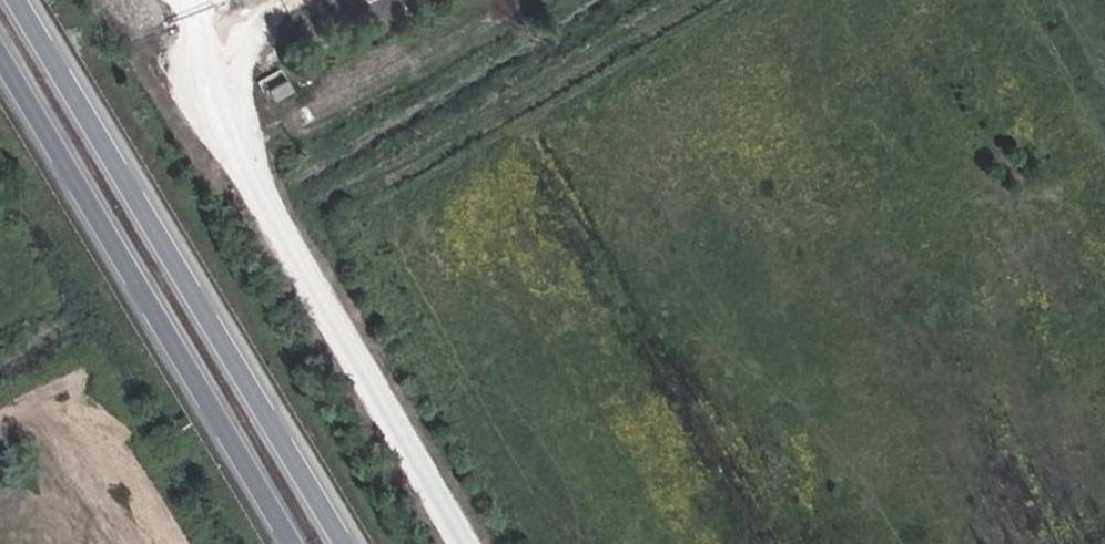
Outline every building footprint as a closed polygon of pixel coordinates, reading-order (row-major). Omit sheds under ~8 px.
[(306,0),(263,0),(269,24),(309,13),(306,0)]
